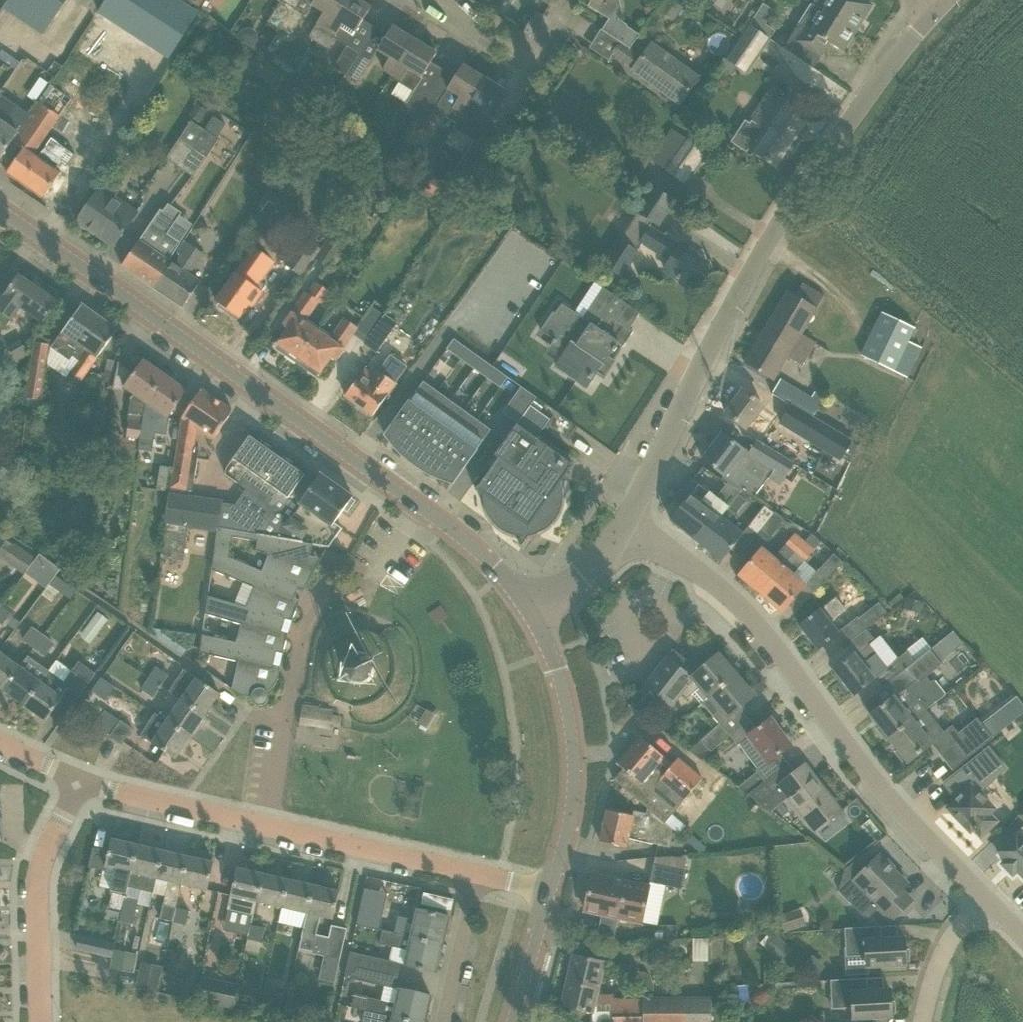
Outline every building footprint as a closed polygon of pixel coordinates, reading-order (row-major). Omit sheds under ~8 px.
[(56,18),(67,0),(29,0),(56,18)] [(175,0),(109,0),(108,2),(173,53),(196,16),(175,0)] [(280,28),(294,7),(283,0),(282,0),(269,21),(280,28)] [(318,43),(345,0),(314,0),(311,4),(324,13),(309,37),(318,43)] [(329,50),(336,38),(347,45),(370,8),(358,0),(345,0),(318,43),(329,50)] [(500,8),(505,0),(487,0),(500,8)] [(591,1),(588,6),(609,19),(602,30),(602,31),(621,42),(629,48),(630,49),(640,35),(639,34),(627,26),(628,25),(619,19),(623,13),(620,0),(589,0),(591,1)] [(659,10),(673,21),(682,8),(672,0),(667,0),(659,10)] [(856,31),(872,5),(863,0),(855,0),(854,2),(851,0),(831,0),(824,11),(856,31)] [(797,42),(821,57),(822,56),(816,52),(824,40),(843,52),(856,31),(824,11),(814,5),(802,25),(806,27),(797,42)] [(280,28),(292,36),(306,14),(294,7),(280,28)] [(770,14),(756,17),(758,30),(772,28),(770,14)] [(383,70),(392,75),(414,40),(392,26),(378,49),(391,57),(383,70)] [(734,43),(718,65),(732,74),(736,67),(746,73),(754,61),(756,58),(768,40),(748,26),(747,28),(746,27),(740,35),(734,43)] [(402,110),(414,117),(427,95),(429,93),(443,70),(431,62),(437,53),(414,40),(392,75),(415,89),(402,110)] [(621,42),(613,54),(621,59),(634,69),(633,71),(679,104),(699,75),(652,42),(641,57),(630,49),(629,48),(621,42)] [(335,67),(346,74),(359,52),(348,45),(335,67)] [(15,69),(20,62),(1,50),(0,52),(0,59),(15,69)] [(346,74),(358,82),(372,60),(359,52),(346,74)] [(257,54),(247,68),(271,85),(281,71),(257,54)] [(67,62),(41,99),(60,113),(87,75),(67,62)] [(439,102),(438,105),(450,112),(443,122),(453,129),(454,128),(457,123),(485,78),(463,65),(439,102)] [(40,75),(27,93),(35,99),(48,80),(40,75)] [(717,76),(715,81),(715,85),(719,88),(724,88),(728,83),(727,78),(723,75),(717,76)] [(458,169),(471,178),(499,137),(485,128),(492,116),(507,92),(485,78),(454,128),(464,134),(467,129),(479,137),(458,169)] [(751,150),(778,168),(811,120),(770,92),(749,123),(745,120),(731,141),(747,151),(750,147),(753,148),(751,150)] [(427,95),(414,117),(426,124),(435,110),(436,108),(432,106),(437,98),(429,93),(427,95)] [(1,166),(40,104),(38,102),(37,104),(30,114),(18,106),(6,123),(0,119),(0,165),(1,166)] [(195,103),(189,114),(201,122),(208,111),(195,103)] [(222,137),(237,117),(227,110),(212,130),(222,137)] [(166,159),(193,178),(218,141),(191,122),(166,159)] [(651,157),(687,183),(707,155),(671,129),(651,157)] [(317,137),(317,144),(321,149),(327,150),(332,146),(333,139),(329,134),(322,133),(317,137)] [(66,166),(75,152),(52,138),(43,152),(66,166)] [(8,171),(7,173),(33,190),(45,199),(61,174),(56,171),(38,157),(33,154),(23,149),(8,171)] [(382,163),(380,177),(395,179),(396,165),(382,163)] [(426,174),(419,184),(433,194),(440,184),(426,174)] [(664,269),(692,287),(707,264),(679,246),(649,227),(652,222),(659,227),(676,201),(652,185),(635,212),(638,214),(621,240),(619,238),(603,264),(623,277),(639,252),(638,251),(644,241),(655,248),(654,249),(670,259),(664,269)] [(97,192),(77,221),(113,246),(136,213),(114,198),(100,188),(97,192)] [(122,266),(153,287),(170,263),(167,261),(179,244),(166,235),(180,214),(168,206),(164,212),(162,211),(141,242),(139,240),(122,266)] [(200,221),(193,230),(198,233),(205,232),(208,227),(200,221)] [(252,248),(215,300),(219,303),(217,306),(226,312),(228,309),(239,317),(249,304),(252,306),(261,293),(267,285),(261,281),(257,278),(270,261),(274,263),(284,248),(265,234),(254,249),(252,248)] [(316,258),(328,267),(344,244),(332,235),(316,258)] [(284,265),(302,277),(321,249),(303,237),(284,265)] [(153,287),(183,307),(199,282),(189,275),(204,254),(185,241),(170,263),(153,287)] [(4,330),(11,320),(20,308),(44,324),(59,302),(18,275),(0,301),(0,328),(4,330)] [(287,354),(297,361),(318,331),(305,322),(319,302),(322,304),(330,292),(316,282),(308,294),(305,293),(283,325),(288,328),(277,344),(288,352),(287,354)] [(745,363),(773,379),(787,356),(803,365),(816,343),(801,334),(823,296),(802,283),(795,296),(787,291),(745,363)] [(553,311),(540,330),(555,340),(567,348),(561,357),(555,366),(569,375),(586,386),(596,372),(600,375),(601,374),(611,358),(608,357),(613,350),(614,351),(617,347),(615,346),(617,343),(623,347),(634,331),(630,329),(641,312),(603,287),(582,318),(574,312),(566,307),(561,304),(555,313),(553,311)] [(25,397),(42,400),(48,364),(66,377),(70,372),(81,380),(117,330),(81,304),(55,341),(35,336),(25,397)] [(881,312),(861,356),(895,372),(915,328),(881,312)] [(397,323),(385,314),(363,344),(376,353),(397,323)] [(309,366),(320,374),(331,358),(336,361),(358,329),(345,320),(331,340),(318,331),(297,361),(307,368),(309,366)] [(460,343),(453,353),(461,358),(468,349),(460,343)] [(468,349),(461,358),(469,364),(476,355),(468,349)] [(481,358),(474,368),(482,374),(489,364),(481,358)] [(118,363),(113,389),(123,391),(124,387),(132,393),(127,421),(129,421),(126,436),(141,439),(146,402),(164,375),(142,360),(133,373),(118,363)] [(365,368),(345,396),(373,416),(396,383),(378,370),(374,375),(365,368)] [(499,371),(492,381),(501,387),(507,377),(499,371)] [(141,439),(140,448),(152,450),(155,432),(167,434),(170,412),(186,391),(164,375),(146,402),(141,439)] [(790,403),(812,416),(824,396),(815,391),(811,397),(781,378),(773,392),(790,403)] [(422,384),(385,435),(392,444),(400,452),(408,460),(417,467),(425,472),(433,476),(441,479),(450,482),(452,483),(458,474),(477,449),(475,448),(488,431),(422,384)] [(521,387),(504,412),(518,422),(523,416),(530,405),(536,397),(521,387)] [(182,417),(171,488),(183,490),(192,491),(197,457),(199,448),(194,447),(195,441),(197,428),(213,440),(227,419),(232,411),(201,389),(189,406),(182,417)] [(725,414),(744,429),(753,416),(767,427),(776,416),(743,390),(725,414)] [(539,411),(545,404),(536,397),(530,405),(539,411)] [(853,442),(791,404),(780,422),(843,459),(853,442)] [(530,405),(523,416),(542,430),(550,419),(539,411),(530,405)] [(512,430),(495,455),(499,458),(562,504),(563,498),(562,490),(560,482),(573,465),(536,439),(516,424),(512,430)] [(722,478),(753,497),(768,478),(781,486),(794,462),(788,458),(787,460),(764,445),(755,440),(747,452),(722,433),(703,459),(725,475),(722,478)] [(771,434),(764,445),(781,456),(788,444),(771,434)] [(265,535),(329,547),(342,528),(341,528),(339,531),(332,526),(344,509),(347,512),(355,501),(352,498),(353,497),(320,473),(315,481),(307,476),(289,463),(269,449),(249,435),(226,467),(225,475),(242,487),(262,501),(275,510),(264,526),(258,534),(265,535)] [(87,440),(85,456),(99,458),(101,442),(87,440)] [(521,537),(521,546),(534,528),(537,534),(544,531),(550,526),(555,520),(559,513),(562,506),(562,504),(499,458),(476,490),(483,495),(483,503),(485,510),(489,518),(493,524),(499,529),(506,533),(514,536),(521,537)] [(690,493),(670,519),(686,531),(700,542),(728,508),(728,507),(713,496),(698,484),(691,494),(690,493)] [(728,507),(728,508),(735,514),(746,500),(749,496),(741,491),(733,501),(728,507)] [(170,495),(160,558),(183,561),(189,526),(217,530),(217,527),(221,503),(182,497),(170,495)] [(217,527),(258,534),(264,526),(235,505),(221,503),(217,527)] [(775,512),(765,505),(748,527),(758,534),(760,531),(775,512)] [(728,508),(700,542),(723,559),(735,544),(743,533),(729,522),(735,514),(728,508)] [(760,531),(770,538),(784,519),(775,512),(760,531)] [(329,547),(265,535),(258,534),(217,527),(217,530),(214,553),(305,590),(311,577),(317,565),(318,565),(309,563),(313,544),(328,547),(327,548),(328,548),(329,547)] [(92,533),(91,545),(102,546),(103,534),(92,533)] [(739,575),(761,593),(804,541),(795,534),(774,560),(761,549),(739,575)] [(761,593),(782,611),(804,585),(793,576),(804,564),(802,563),(814,549),(804,541),(761,593)] [(12,546),(2,560),(24,575),(25,573),(34,561),(36,558),(30,554),(14,543),(12,546)] [(34,561),(25,573),(32,578),(46,558),(39,553),(39,554),(36,558),(34,561)] [(214,553),(211,570),(242,583),(255,588),(247,608),(292,621),(297,607),(292,604),(299,588),(304,590),(305,590),(214,553)] [(817,572),(826,580),(842,563),(833,553),(817,572)] [(55,575),(49,584),(60,592),(66,583),(63,580),(55,575)] [(343,592),(349,602),(363,594),(358,584),(343,592)] [(207,597),(205,614),(240,624),(241,625),(236,642),(236,643),(283,654),(286,640),(286,639),(281,637),(285,620),(292,622),(292,621),(247,608),(235,604),(208,596),(207,596),(207,597)] [(799,626),(818,649),(838,633),(829,621),(845,609),(835,597),(799,626)] [(903,608),(920,614),(924,604),(907,597),(903,608)] [(841,630),(850,641),(866,629),(887,613),(879,602),(859,618),(858,617),(841,630)] [(12,614),(0,605),(0,606),(0,631),(12,614)] [(80,636),(91,644),(109,620),(98,612),(80,636)] [(23,640),(34,647),(43,635),(32,627),(23,640)] [(850,657),(834,670),(854,695),(873,679),(881,688),(888,682),(914,662),(907,652),(898,659),(880,636),(875,640),(866,629),(850,641),(858,651),(850,657)] [(200,647),(199,652),(238,661),(232,689),(236,692),(241,695),(246,696),(251,697),(251,698),(252,700),(253,701),(254,703),(255,704),(257,704),(258,705),(260,705),(262,705),(263,704),(265,703),(266,702),(267,701),(268,699),(268,698),(269,696),(268,694),(268,693),(267,691),(271,688),(275,684),(277,681),(278,677),(279,673),(279,672),(273,671),(277,654),(282,655),(283,654),(236,643),(236,642),(212,637),(202,634),(200,647)] [(34,647),(45,655),(54,643),(43,635),(34,647)] [(942,664),(930,649),(914,662),(888,682),(898,693),(870,715),(880,728),(878,730),(886,741),(889,739),(926,709),(908,687),(916,681),(918,683),(942,664)] [(363,684),(365,684),(366,683),(368,682),(370,681),(371,680),(372,679),(373,677),(374,675),(375,674),(375,672),(376,670),(376,668),(376,667),(375,665),(375,663),(374,661),(374,660),(373,658),(371,657),(370,655),(369,654),(367,653),(365,652),(364,652),(362,651),(360,651),(358,651),(355,652),(351,653),(350,654),(348,655),(347,656),(346,657),(344,659),(344,661),(343,662),(342,664),(342,666),(342,668),(342,670),(342,671),(343,673),(343,675),(344,676),(345,678),(346,679),(348,681),(349,682),(351,683),(352,684),(354,684),(356,685),(358,685),(361,685),(363,684)] [(3,690),(20,667),(0,653),(0,688),(3,690)] [(645,685),(669,705),(681,691),(687,699),(693,694),(701,705),(702,704),(736,675),(718,655),(717,656),(714,653),(705,661),(707,664),(692,677),(666,657),(645,685)] [(3,690),(24,705),(45,676),(48,673),(49,671),(28,656),(26,658),(20,667),(3,690)] [(24,705),(45,721),(61,699),(72,706),(96,673),(79,661),(72,671),(62,683),(48,673),(45,676),(24,705)] [(148,678),(161,687),(169,675),(156,666),(148,678)] [(171,693),(204,716),(219,694),(184,670),(169,691),(171,693)] [(718,724),(702,739),(702,740),(712,751),(730,735),(746,721),(747,721),(746,720),(737,710),(753,696),(736,675),(708,699),(718,711),(712,716),(718,724)] [(148,678),(141,689),(154,698),(161,687),(148,678)] [(166,721),(190,737),(204,716),(171,693),(164,703),(174,710),(166,721)] [(301,723),(330,727),(332,711),(320,709),(320,703),(305,701),(301,723)] [(426,709),(418,723),(432,731),(440,717),(426,709)] [(944,732),(926,709),(889,739),(899,752),(897,754),(904,763),(907,761),(908,762),(931,744),(952,771),(974,753),(952,725),(944,732)] [(109,737),(121,745),(132,728),(105,710),(95,724),(111,734),(109,737)] [(140,735),(175,759),(190,737),(166,721),(154,713),(140,735)] [(983,725),(993,737),(1002,730),(992,718),(983,725)] [(746,721),(730,735),(737,745),(739,744),(747,738),(766,762),(758,769),(756,770),(756,771),(747,779),(735,788),(747,796),(755,789),(787,763),(786,763),(781,766),(775,757),(779,754),(790,745),(771,719),(754,731),(746,721)] [(624,756),(680,804),(682,801),(701,778),(678,758),(673,764),(640,737),(624,756)] [(973,829),(981,836),(998,820),(992,814),(997,809),(987,798),(988,797),(983,792),(1007,768),(990,747),(943,783),(956,800),(948,808),(970,831),(973,829)] [(664,823),(680,804),(624,756),(617,764),(623,769),(614,780),(647,809),(664,823)] [(779,787),(814,832),(829,820),(832,824),(835,824),(841,819),(843,816),(840,812),(841,811),(805,765),(794,773),(787,763),(755,789),(747,796),(770,809),(772,805),(763,800),(779,787)] [(628,839),(670,849),(674,832),(664,823),(647,809),(646,814),(633,811),(632,816),(607,810),(600,842),(626,848),(628,839)] [(1022,876),(1022,828),(999,852),(1007,860),(1003,864),(1012,874),(1017,870),(1022,876)] [(110,908),(122,910),(137,845),(111,839),(108,851),(93,848),(89,867),(105,871),(106,867),(117,870),(111,894),(113,895),(110,908)] [(119,921),(134,924),(141,891),(153,893),(162,851),(137,845),(122,910),(119,921)] [(162,904),(159,918),(172,921),(176,907),(181,884),(188,857),(162,851),(153,893),(156,879),(169,882),(164,904),(162,904)] [(851,882),(890,922),(912,901),(902,890),(907,884),(894,871),(896,867),(887,858),(883,860),(879,855),(851,882)] [(650,883),(682,890),(686,872),(684,872),(687,859),(672,856),(655,857),(654,865),(650,883)] [(213,863),(188,857),(181,884),(207,890),(213,863)] [(227,910),(253,916),(256,901),(262,874),(237,868),(230,895),(230,896),(227,910)] [(256,901),(281,907),(288,880),(262,874),(256,901)] [(587,902),(585,911),(604,915),(600,935),(616,938),(620,918),(641,923),(641,921),(649,887),(627,883),(612,879),(592,875),(587,902)] [(288,880),(281,907),(294,910),(306,913),(313,886),(288,880)] [(306,913),(298,950),(340,959),(347,929),(332,925),(329,937),(316,934),(320,917),(332,919),(339,892),(313,886),(306,913)] [(747,903),(745,917),(762,920),(764,906),(747,903)] [(184,923),(188,910),(176,907),(172,921),(184,923)] [(383,931),(442,944),(449,916),(417,909),(413,925),(385,919),(383,931)] [(779,916),(785,932),(806,925),(801,909),(779,916)] [(356,925),(379,930),(382,915),(360,910),(358,919),(356,925)] [(245,949),(258,952),(264,927),(251,924),(245,949)] [(861,927),(844,928),(845,949),(846,957),(857,957),(857,956),(866,956),(867,967),(906,965),(906,962),(910,962),(909,949),(905,950),(904,938),(897,938),(882,939),(881,926),(861,927)] [(404,965),(436,972),(442,944),(383,931),(380,943),(407,950),(404,965)] [(765,948),(781,962),(793,949),(777,934),(765,948)] [(77,948),(112,957),(113,949),(114,950),(114,945),(80,936),(77,948)] [(694,937),(693,960),(707,960),(708,938),(694,937)] [(110,969),(134,974),(138,954),(114,950),(113,949),(112,957),(110,969)] [(347,965),(378,972),(381,959),(350,952),(347,965)] [(573,955),(561,1005),(581,1010),(593,1013),(597,995),(605,963),(573,955)] [(136,986),(157,991),(163,967),(142,962),(136,986)] [(345,977),(375,984),(378,972),(347,965),(345,977)] [(196,1002),(233,1009),(238,986),(200,978),(196,1002)] [(867,978),(830,980),(831,1001),(831,1009),(843,1009),(843,1008),(852,1008),(853,1019),(892,1017),(892,1014),(896,1014),(895,1001),(891,1001),(890,990),(883,990),(867,991),(867,978)] [(730,987),(732,1003),(750,1002),(748,985),(730,987)] [(417,1021),(425,1021),(431,996),(399,988),(399,990),(383,986),(380,1002),(360,997),(357,1009),(364,1010),(365,1010),(417,1021)] [(264,995),(261,1007),(279,1011),(279,1010),(282,999),(283,993),(265,989),(264,995)] [(613,1011),(613,1021),(712,1021),(711,997),(643,999),(643,1010),(613,1011)] [(328,1020),(330,1008),(319,1006),(317,1018),(328,1020)] [(365,1010),(364,1010),(362,1021),(417,1021),(365,1010)]
